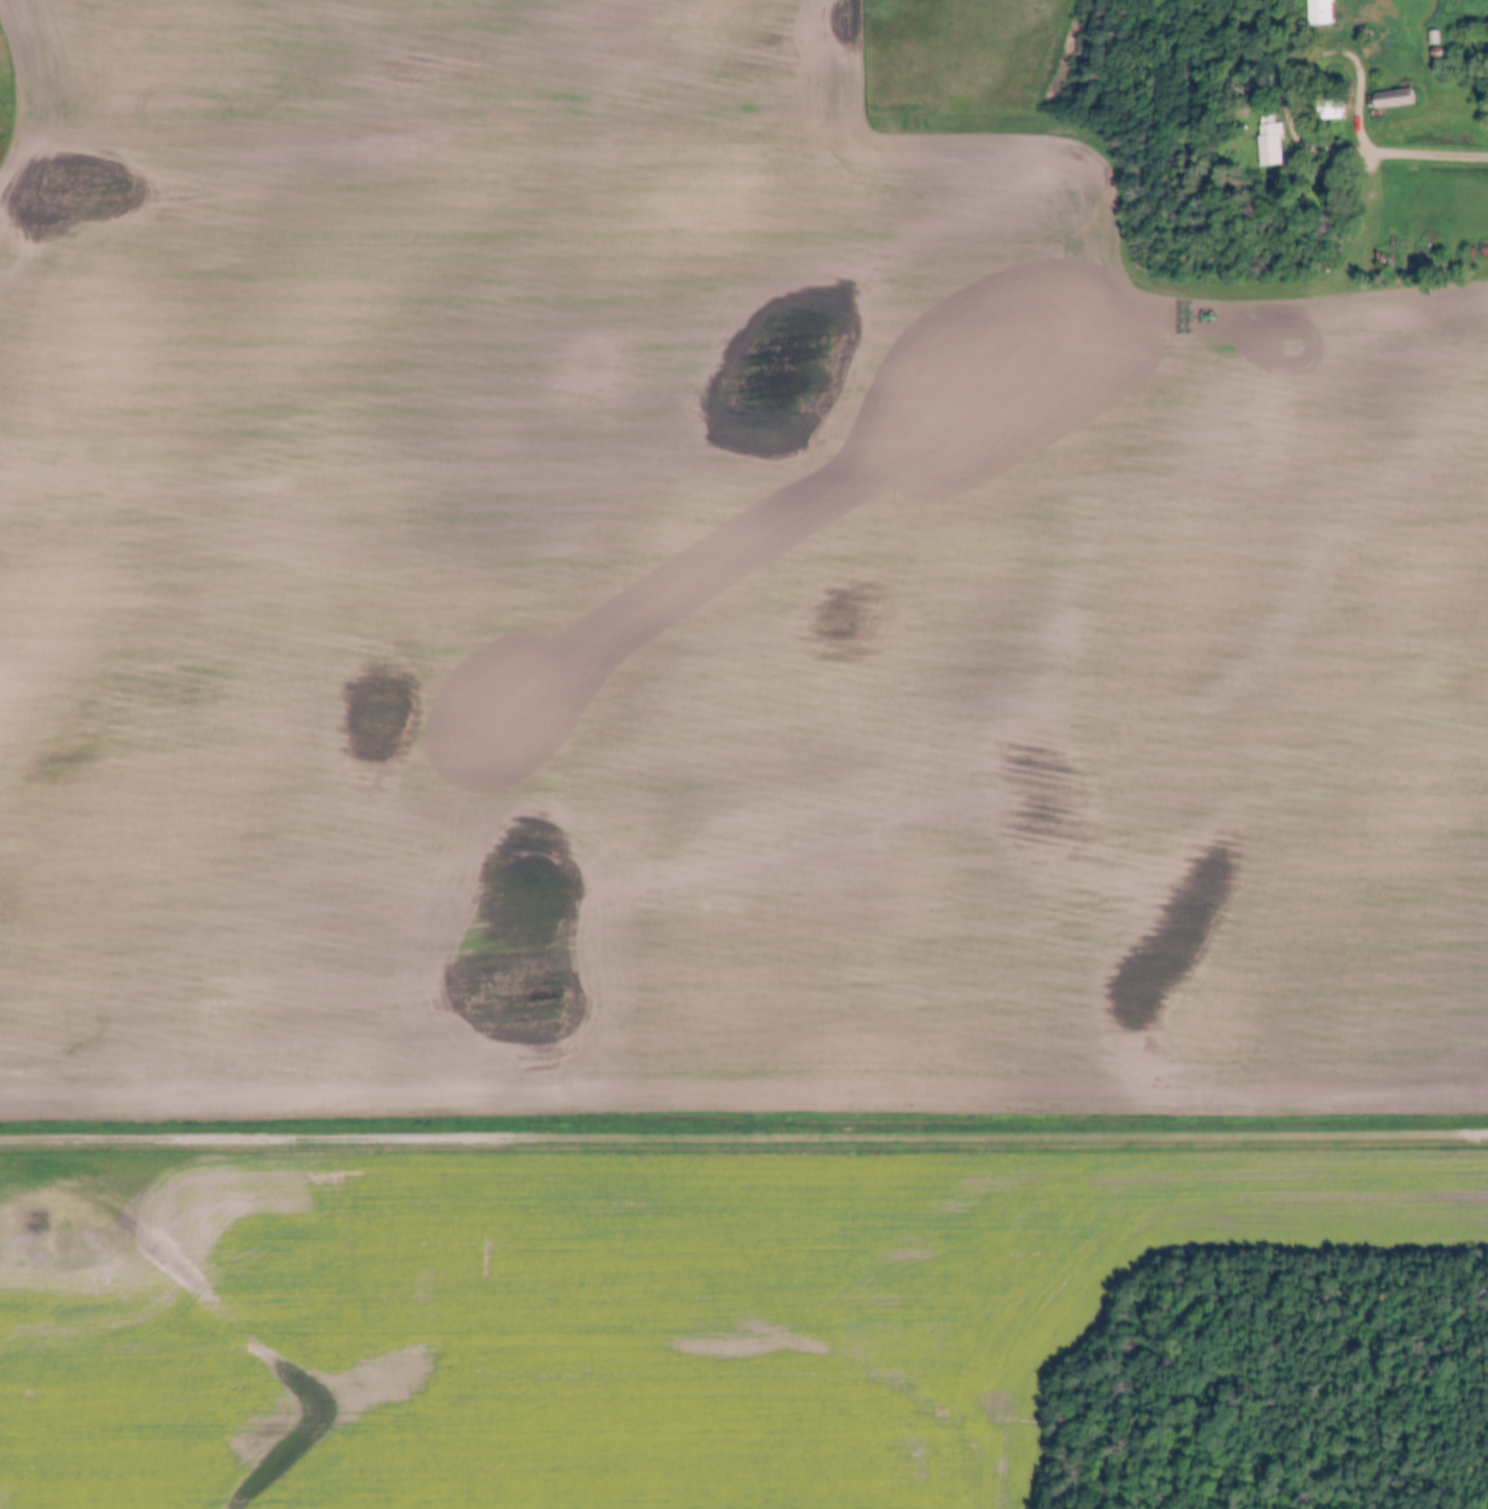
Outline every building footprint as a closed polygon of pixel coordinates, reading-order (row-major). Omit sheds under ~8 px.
[(1313,17),(1338,17),(1338,0),(1313,0),(1313,17)] [(1419,86),(1383,86),(1383,99),(1419,99),(1419,86)] [(1326,101),(1326,111),(1346,111),(1346,101),(1326,101)] [(1265,157),(1285,157),(1285,122),(1265,122),(1265,157)]
